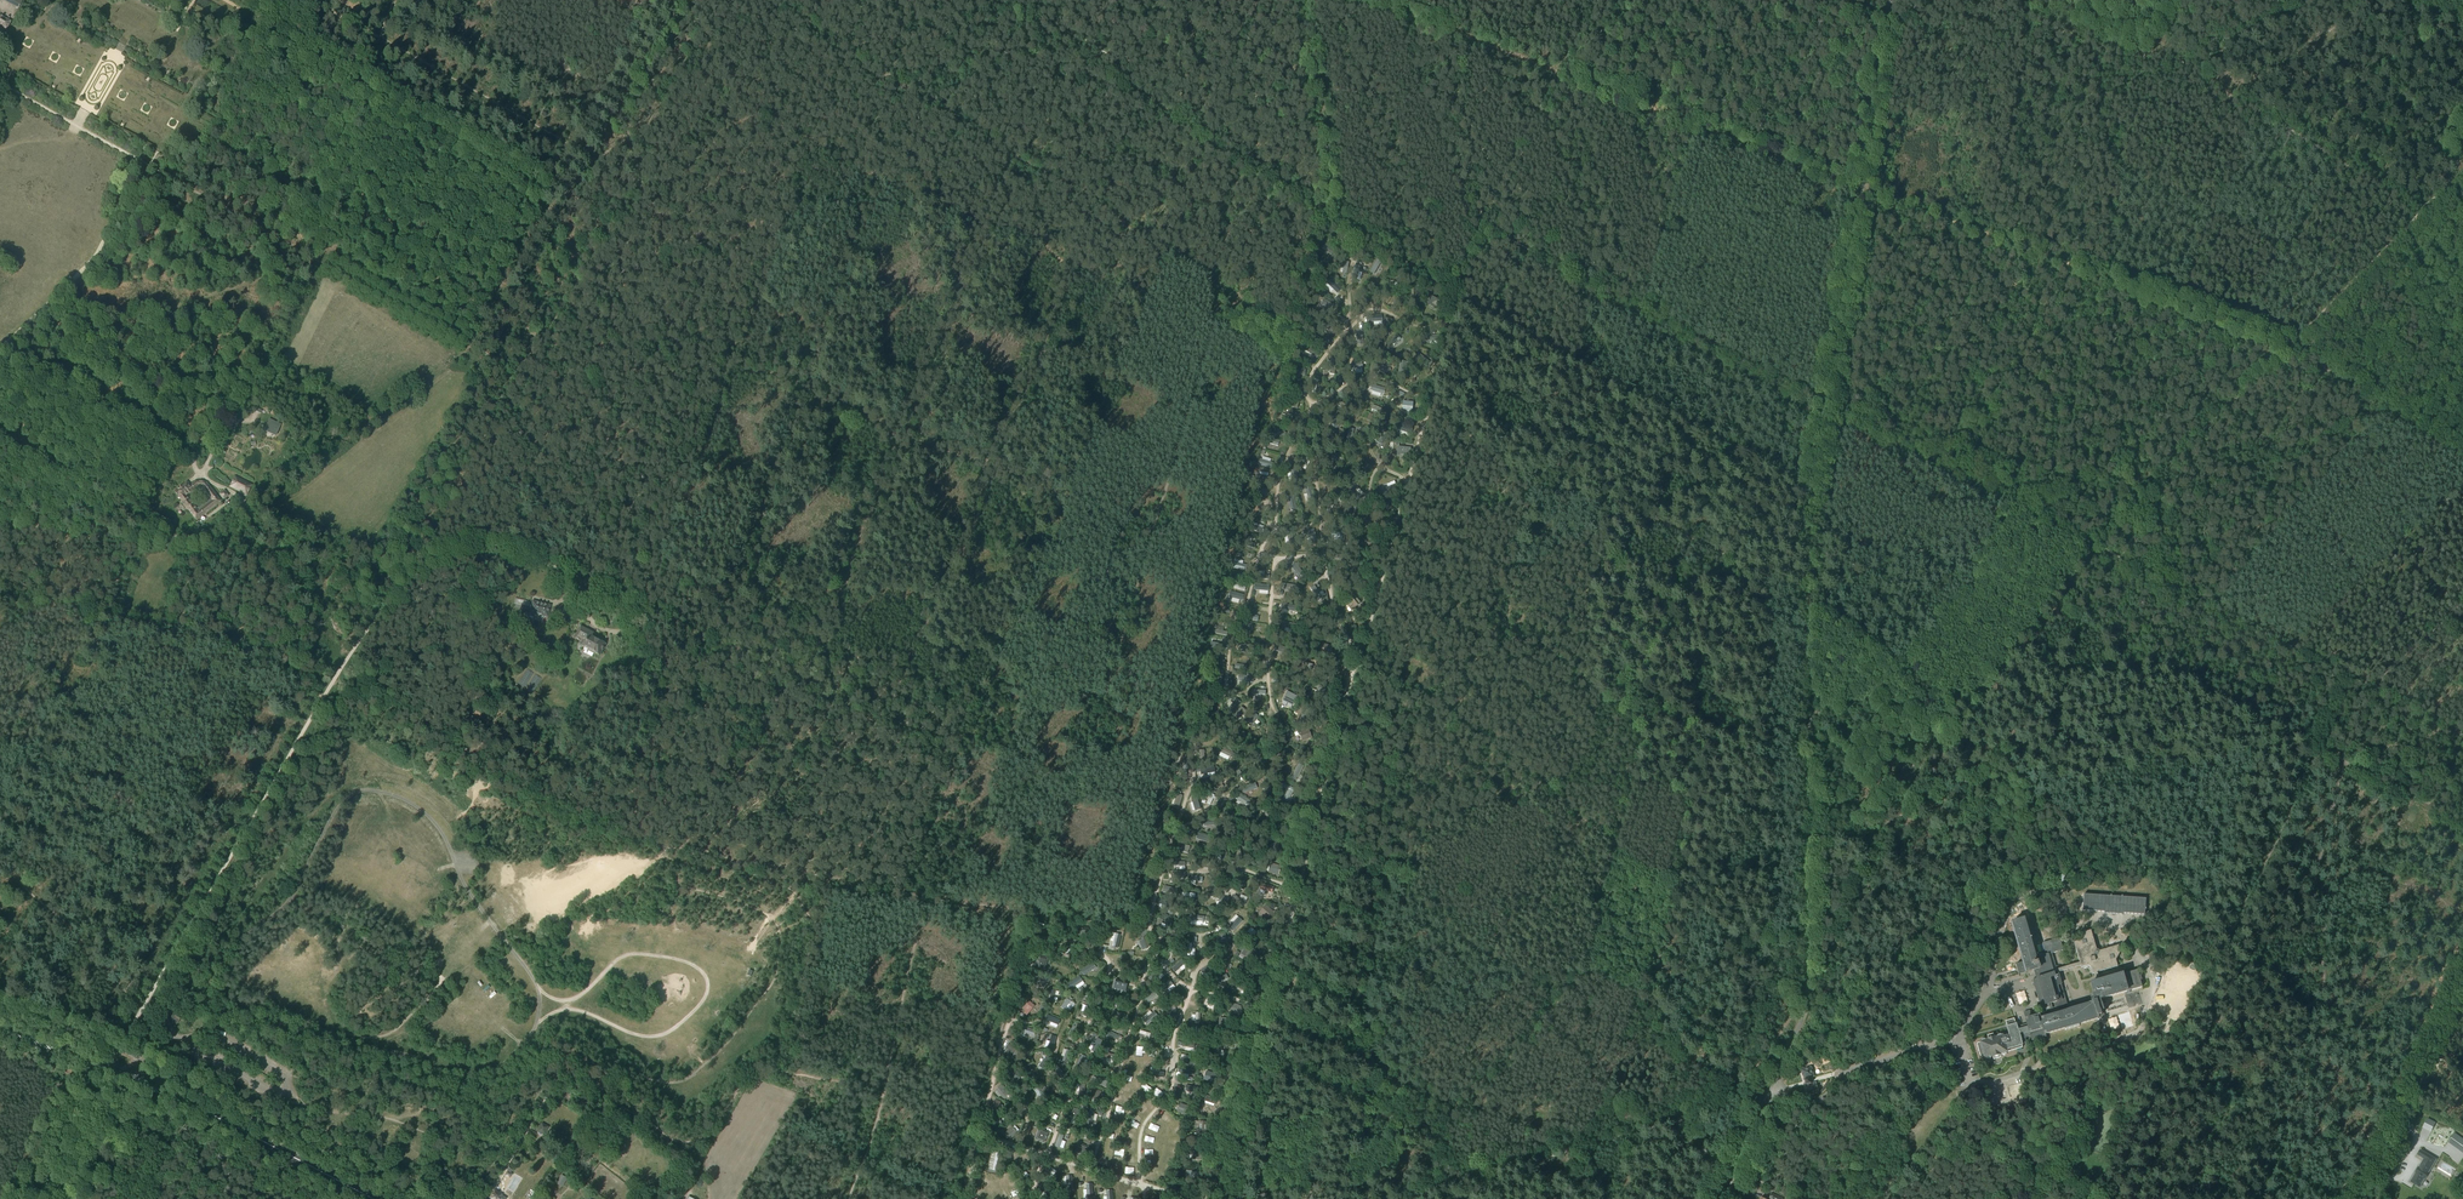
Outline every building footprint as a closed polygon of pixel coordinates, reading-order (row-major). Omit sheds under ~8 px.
[(23,0),(2,0),(18,9),(23,0)] [(10,22),(0,16),(0,26),(6,30),(10,22)] [(1348,236),(1338,246),(1342,250),(1352,239),(1348,236)] [(1325,244),(1322,248),(1333,257),(1336,253),(1325,244)] [(1361,245),(1354,254),(1358,257),(1365,248),(1361,245)] [(1377,260),(1370,272),(1374,275),(1381,262),(1377,260)] [(1354,265),(1351,279),(1356,280),(1360,266),(1354,265)] [(1394,273),(1384,286),(1389,290),(1400,278),(1394,273)] [(1331,280),(1327,284),(1337,294),(1341,290),(1331,280)] [(1432,296),(1426,303),(1435,310),(1440,302),(1432,296)] [(1324,299),(1321,304),(1333,311),(1336,306),(1324,299)] [(1320,323),(1319,328),(1325,330),(1325,329),(1333,331),(1334,327),(1320,323)] [(1397,335),(1386,343),(1389,347),(1400,339),(1397,335)] [(1307,346),(1305,351),(1317,357),(1319,353),(1307,346)] [(1418,352),(1415,357),(1426,365),(1429,361),(1418,352)] [(1379,364),(1378,368),(1390,373),(1392,369),(1379,364)] [(1292,366),(1291,371),(1304,375),(1306,370),(1292,366)] [(1371,384),(1370,390),(1383,394),(1385,388),(1371,384)] [(1288,400),(1286,405),(1297,409),(1299,403),(1288,400)] [(1340,401),(1337,405),(1348,412),(1350,409),(1340,401)] [(1412,410),(1412,402),(1403,401),(1402,409),(1412,410)] [(1373,405),(1371,409),(1382,413),(1384,410),(1373,405)] [(1282,414),(1280,419),(1291,423),(1293,418),(1282,414)] [(1330,416),(1328,421),(1340,427),(1342,422),(1330,416)] [(269,419),(264,429),(275,434),(280,424),(269,419)] [(1400,424),(1398,429),(1411,434),(1413,429),(1400,424)] [(1275,428),(1273,432),(1284,437),(1286,433),(1275,428)] [(1349,428),(1346,442),(1351,443),(1354,430),(1349,428)] [(1383,429),(1376,442),(1381,444),(1388,432),(1383,429)] [(1329,433),(1327,437),(1337,444),(1340,441),(1329,433)] [(1398,446),(1397,454),(1411,455),(1411,448),(1398,446)] [(1337,452),(1328,463),(1332,466),(1340,455),(1337,452)] [(1305,456),(1299,466),(1302,468),(1308,457),(1305,456)] [(1259,459),(1258,464),(1271,468),(1273,463),(1259,459)] [(1257,474),(1255,480),(1270,483),(1271,477),(1257,474)] [(248,493),(252,485),(235,477),(231,486),(240,491),(241,490),(248,493)] [(181,501),(187,509),(188,509),(197,520),(221,501),(207,483),(195,481),(189,486),(187,482),(175,492),(182,501),(181,501)] [(1397,483),(1384,489),(1386,493),(1399,488),(1397,483)] [(1310,487),(1306,489),(1309,502),(1314,500),(1310,487)] [(1353,487),(1349,491),(1359,501),(1363,497),(1353,487)] [(223,500),(229,495),(224,490),(219,494),(223,500)] [(1343,494),(1334,499),(1336,503),(1345,498),(1343,494)] [(1355,514),(1353,524),(1367,526),(1369,517),(1355,514)] [(1252,525),(1250,529),(1262,533),(1263,529),(1252,525)] [(1291,529),(1286,531),(1290,543),(1294,542),(1291,529)] [(1314,530),(1309,531),(1313,544),(1318,543),(1314,530)] [(1368,534),(1362,539),(1365,543),(1366,542),(1369,546),(1374,543),(1368,534)] [(1234,562),(1233,567),(1246,570),(1247,565),(1234,562)] [(1295,563),(1291,566),(1299,577),(1303,574),(1295,563)] [(1362,568),(1356,565),(1351,574),(1360,579),(1363,573),(1360,571),(1362,568)] [(1314,585),(1310,588),(1318,600),(1322,598),(1319,592),(1314,585)] [(1230,592),(1229,597),(1242,601),(1244,596),(1230,592)] [(1352,611),(1361,603),(1353,595),(1344,602),(1352,611)] [(538,600),(538,602),(531,601),(528,612),(536,614),(543,616),(546,616),(549,605),(542,604),(543,601),(538,600)] [(561,608),(558,619),(565,621),(568,610),(561,608)] [(1246,613),(1245,618),(1257,622),(1259,616),(1246,613)] [(1241,622),(1239,627),(1251,630),(1253,625),(1241,622)] [(596,639),(592,636),(593,633),(581,627),(576,638),(582,641),(580,645),(589,649),(588,651),(594,654),(595,652),(600,655),(606,644),(600,641),(601,639),(597,637),(596,639)] [(1332,646),(1321,643),(1319,654),(1330,657),(1332,646)] [(1276,645),(1274,651),(1288,654),(1289,649),(1276,645)] [(643,664),(645,660),(641,658),(639,662),(640,662),(637,668),(640,670),(643,664)] [(1304,663),(1302,671),(1310,673),(1312,665),(1304,663)] [(1318,686),(1314,698),(1316,699),(1322,701),(1323,697),(1324,698),(1325,693),(1326,689),(1320,687),(1318,686)] [(1287,692),(1283,700),(1293,705),(1297,696),(1287,692)] [(1236,699),(1227,710),(1231,713),(1240,703),(1236,699)] [(1241,707),(1234,715),(1238,719),(1242,713),(1246,716),(1249,713),(1245,710),(1241,707)] [(1254,713),(1247,721),(1251,725),(1258,716),(1254,713)] [(1305,713),(1303,716),(1302,716),(1300,721),(1307,724),(1311,715),(1305,713)] [(1299,733),(1302,741),(1312,738),(1309,730),(1299,733)] [(1222,748),(1220,752),(1233,759),(1235,754),(1222,748)] [(1304,766),(1299,764),(1291,778),(1296,781),(1304,766)] [(1220,781),(1213,787),(1216,790),(1217,788),(1222,784),(1223,783),(1220,781)] [(1255,783),(1242,787),(1243,792),(1257,788),(1255,783)] [(1283,783),(1281,787),(1288,791),(1283,800),(1287,803),(1295,790),(1290,788),(1283,783)] [(1238,793),(1235,798),(1247,805),(1250,801),(1238,793)] [(1177,794),(1173,807),(1178,809),(1182,796),(1177,794)] [(1196,796),(1191,798),(1195,811),(1200,809),(1196,796)] [(1263,806),(1260,810),(1271,816),(1273,812),(1263,806)] [(1198,833),(1196,839),(1197,839),(1198,840),(1199,839),(1210,843),(1211,838),(1198,833)] [(1276,842),(1269,846),(1275,858),(1283,853),(1282,850),(1281,850),(1276,842)] [(1177,843),(1176,848),(1182,849),(1181,852),(1188,853),(1188,850),(1189,850),(1190,846),(1177,843)] [(1242,845),(1236,855),(1239,857),(1245,848),(1242,845)] [(1281,866),(1270,863),(1268,872),(1278,875),(1281,866)] [(1234,880),(1232,885),(1243,890),(1245,885),(1234,880)] [(1261,883),(1259,890),(1272,894),(1274,887),(1261,883)] [(1164,885),(1163,891),(1176,894),(1178,889),(1164,885)] [(2084,895),(2083,910),(2105,912),(2104,913),(2123,914),(2123,913),(2145,914),(2146,899),(2084,895)] [(1224,897),(1219,898),(1221,912),(1227,911),(1224,897)] [(1161,898),(1159,903),(1173,907),(1174,902),(1161,898)] [(1274,912),(1266,905),(1259,912),(1267,919),(1274,912)] [(1238,917),(1229,927),(1233,931),(1242,921),(1238,917)] [(1985,1040),(1984,1040),(1982,1040),(1981,1041),(1980,1042),(1985,1058),(1987,1058),(1988,1058),(1990,1058),(1991,1057),(1992,1056),(1992,1057),(2000,1054),(2001,1053),(2003,1054),(2004,1054),(2006,1052),(2008,1052),(2022,1047),(2022,1045),(2020,1040),(2021,1040),(2020,1039),(2030,1036),(2032,1041),(2045,1037),(2045,1034),(2065,1028),(2065,1030),(2079,1026),(2079,1024),(2105,1017),(2101,1005),(2106,1004),(2104,998),(2142,987),(2137,970),(2100,981),(2097,972),(2118,966),(2116,960),(2121,952),(2119,945),(2099,951),(2096,949),(2091,930),(2084,932),(2080,940),(2074,942),(2080,962),(2053,971),(2048,954),(2063,950),(2059,938),(2043,943),(2046,955),(2035,958),(2024,919),(2013,923),(2024,962),(2016,964),(2019,975),(2034,970),(2036,978),(2033,979),(2042,1010),(2043,1018),(2040,1019),(2039,1015),(2026,1019),(2027,1023),(2016,1027),(2016,1024),(2015,1024),(2014,1018),(2005,1021),(2009,1035),(2003,1037),(2003,1035),(2001,1036),(2000,1035),(1998,1036),(1997,1037),(1995,1038),(1994,1035),(1987,1037),(1988,1040),(1985,1040)] [(1089,927),(1076,927),(1076,935),(1089,935),(1089,927)] [(1247,931),(1253,937),(1256,933),(1251,927),(1247,931)] [(1115,933),(1112,947),(1117,948),(1121,935),(1115,933)] [(1222,934),(1213,944),(1217,948),(1226,938),(1222,934)] [(1048,937),(1035,936),(1035,940),(1038,940),(1038,944),(1047,945),(1048,937)] [(1173,941),(1163,947),(1165,951),(1175,945),(1173,941)] [(1258,950),(1251,947),(1246,955),(1253,959),(1258,950)] [(1086,951),(1075,956),(1077,960),(1088,955),(1086,951)] [(1120,956),(1119,961),(1122,962),(1126,963),(1128,956),(1124,955),(1124,957),(1120,956)] [(1038,957),(1036,969),(1045,970),(1047,959),(1038,957)] [(1093,963),(1081,970),(1084,974),(1096,968),(1093,963)] [(1212,963),(1200,971),(1203,975),(1215,968),(1212,963)] [(1239,974),(1238,975),(1247,981),(1252,972),(1244,967),(1243,968),(1239,974)] [(1158,969),(1148,979),(1151,982),(1162,973),(1158,969)] [(1226,974),(1215,980),(1218,984),(1229,979),(1226,974)] [(1046,981),(1034,977),(1033,982),(1044,986),(1046,981)] [(1079,977),(1068,984),(1071,989),(1082,981),(1079,977)] [(1115,978),(1113,986),(1114,987),(1114,989),(1118,990),(1118,988),(1123,989),(1125,980),(1115,978)] [(1169,980),(1159,990),(1162,993),(1173,984),(1169,980)] [(1239,982),(1236,987),(1249,993),(1251,989),(1239,982)] [(1155,992),(1145,999),(1148,1002),(1158,996),(1155,992)] [(1208,998),(1206,1003),(1219,1008),(1221,1002),(1208,998)] [(1067,999),(1061,1008),(1064,1010),(1068,1004),(1073,1007),(1075,1004),(1070,1001),(1067,999)] [(1025,1005),(1024,1004),(1022,1008),(1025,1011),(1024,1013),(1027,1016),(1035,1006),(1029,1001),(1025,1005)] [(1171,1002),(1165,1003),(1169,1017),(1174,1016),(1171,1002)] [(1229,1009),(1238,1014),(1242,1006),(1236,1004),(1233,1002),(1229,1009)] [(1085,1005),(1081,1016),(1087,1018),(1090,1007),(1085,1005)] [(1114,1010),(1112,1015),(1124,1020),(1126,1014),(1114,1010)] [(1154,1011),(1143,1020),(1147,1024),(1157,1016),(1154,1011)] [(177,1017),(173,1014),(169,1020),(177,1025),(182,1017),(179,1015),(177,1017)] [(1047,1014),(1045,1019),(1058,1025),(1060,1020),(1047,1014)] [(1227,1021),(1228,1019),(1220,1018),(1219,1029),(1227,1029),(1227,1026),(1228,1026),(1228,1021),(1227,1021)] [(1954,1021),(1948,1032),(1955,1036),(1961,1025),(1954,1021)] [(1021,1026),(1019,1031),(1033,1036),(1035,1031),(1021,1026)] [(1192,1027),(1191,1031),(1195,1032),(1194,1037),(1200,1038),(1201,1034),(1199,1033),(1200,1029),(1192,1027)] [(1070,1034),(1068,1039),(1076,1042),(1080,1031),(1076,1029),(1073,1035),(1070,1034)] [(1107,1030),(1105,1034),(1107,1035),(1106,1037),(1110,1039),(1111,1037),(1118,1040),(1120,1036),(1107,1030)] [(1097,1038),(1092,1051),(1096,1053),(1102,1040),(1097,1038)] [(1217,1046),(1214,1053),(1219,1056),(1219,1055),(1221,1050),(1222,1048),(1225,1041),(1220,1039),(1217,1046)] [(1008,1044),(1004,1050),(1005,1051),(1004,1053),(1011,1058),(1017,1050),(1008,1044)] [(1067,1049),(1063,1060),(1067,1062),(1071,1050),(1067,1049)] [(1104,1052),(1103,1057),(1107,1058),(1106,1062),(1113,1064),(1114,1060),(1112,1060),(1114,1055),(1104,1052)] [(1047,1055),(1039,1066),(1044,1069),(1052,1058),(1047,1055)] [(1080,1055),(1076,1068),(1081,1070),(1085,1057),(1080,1055)] [(1181,1057),(1180,1063),(1193,1066),(1195,1060),(1181,1057)] [(1056,1065),(1052,1069),(1060,1078),(1064,1075),(1056,1065)] [(1179,1066),(1178,1072),(1192,1075),(1193,1070),(1179,1066)] [(1810,1081),(1809,1078),(1814,1077),(1811,1067),(1801,1070),(1805,1083),(1809,1095),(1818,1092),(1815,1082),(1811,1084),(1810,1081)] [(1007,1076),(1017,1082),(1022,1074),(1013,1068),(1007,1076)] [(1208,1068),(1204,1073),(1207,1075),(1205,1078),(1209,1081),(1211,1078),(1215,1081),(1217,1077),(1218,1075),(1214,1072),(1208,1068)] [(1093,1076),(1091,1082),(1106,1087),(1108,1081),(1093,1076)] [(1055,1083),(1053,1087),(1065,1093),(1067,1089),(1055,1083)] [(1002,1084),(995,1089),(1003,1098),(1009,1093),(1002,1084)] [(1037,1086),(1033,1089),(1041,1100),(1045,1097),(1037,1086)] [(1186,1086),(1185,1091),(1199,1094),(1200,1088),(1186,1086)] [(1101,1092),(1093,1089),(1090,1098),(1097,1101),(1101,1092)] [(547,1093),(544,1098),(552,1103),(555,1098),(547,1093)] [(1206,1095),(1204,1102),(1205,1102),(1205,1103),(1214,1106),(1214,1105),(1215,1106),(1217,1099),(1206,1095)] [(1050,1099),(1044,1109),(1047,1112),(1054,1102),(1050,1099)] [(992,1107),(991,1111),(998,1112),(998,1111),(1002,1112),(1003,1105),(1000,1104),(1001,1102),(995,1100),(993,1104),(994,1104),(993,1107),(992,1107)] [(1188,1106),(1180,1103),(1177,1112),(1185,1115),(1188,1106)] [(1073,1107),(1070,1118),(1072,1118),(1077,1120),(1078,1120),(1079,1118),(1081,1109),(1073,1107)] [(1090,1110),(1087,1123),(1092,1125),(1095,1111),(1090,1110)] [(1000,1117),(990,1120),(992,1126),(1002,1124),(1000,1117)] [(2435,1123),(2428,1120),(2424,1127),(2431,1130),(2435,1123)] [(1207,1122),(1199,1121),(1198,1134),(1207,1134),(1207,1122)] [(544,1135),(549,1127),(542,1123),(537,1131),(544,1135)] [(1011,1127),(1004,1134),(1008,1139),(1015,1132),(1011,1127)] [(1040,1129),(1036,1139),(1043,1142),(1045,1139),(1045,1140),(1047,1136),(1046,1136),(1048,1133),(1040,1129)] [(1059,1134),(1054,1147),(1059,1149),(1064,1136),(1059,1134)] [(2462,1152),(2462,1140),(2454,1134),(2449,1141),(2462,1152)] [(1079,1144),(1076,1151),(1080,1152),(1079,1153),(1084,1154),(1086,1154),(1088,1147),(1079,1144)] [(991,1150),(988,1169),(992,1170),(996,1151),(991,1150)] [(2419,1167),(2415,1173),(2416,1173),(2412,1179),(2410,1182),(2414,1184),(2416,1181),(2420,1184),(2424,1178),(2425,1179),(2429,1173),(2429,1172),(2436,1159),(2421,1150),(2418,1155),(2424,1159),(2419,1167)] [(1191,1151),(1191,1160),(1203,1160),(1203,1151),(1191,1151)] [(1048,1167),(1042,1179),(1047,1182),(1053,1169),(1048,1167)] [(1197,1172),(1186,1170),(1186,1175),(1192,1176),(1191,1182),(1195,1183),(1197,1172)] [(562,1187),(568,1179),(562,1175),(557,1184),(562,1187)] [(700,1188),(704,1181),(697,1177),(694,1184),(700,1188)] [(1041,1185),(1038,1189),(1049,1197),(1053,1193),(1041,1185)]
